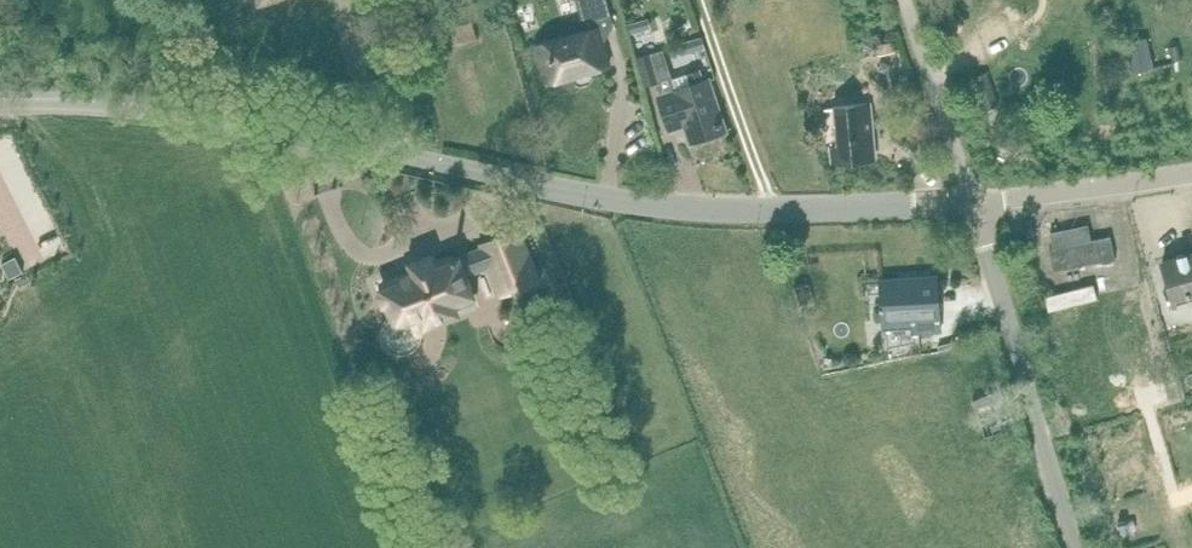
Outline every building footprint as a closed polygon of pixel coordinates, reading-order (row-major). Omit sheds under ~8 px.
[(547,84),(554,82),(557,90),(562,94),(573,90),(576,85),(573,76),(609,66),(597,22),(611,17),(606,0),(581,0),(589,30),(536,45),(547,84)] [(459,44),(477,38),(472,22),(453,28),(459,44)] [(1145,39),(1123,45),(1131,75),(1153,69),(1145,39)] [(891,40),(878,44),(881,54),(894,51),(891,40)] [(707,80),(704,81),(699,68),(671,77),(662,50),(636,58),(645,86),(656,82),(661,98),(659,98),(669,128),(685,123),(692,142),(724,131),(707,80)] [(995,96),(980,101),(983,110),(998,105),(995,96)] [(836,161),(871,158),(867,105),(831,108),(836,161)] [(1088,225),(1049,233),(1053,248),(1049,249),(1053,270),(1079,264),(1080,268),(1085,267),(1084,264),(1101,261),(1102,264),(1115,261),(1110,236),(1091,240),(1088,225)] [(381,329),(380,333),(381,337),(381,341),(383,345),(385,347),(387,349),(390,352),(393,353),(397,355),(400,355),(403,355),(406,355),(409,354),(412,352),(414,351),(416,349),(419,346),(420,344),(421,342),(422,339),(423,336),(423,334),(423,332),(422,329),(421,325),(420,322),(419,321),(424,320),(426,325),(456,313),(453,307),(473,299),(462,271),(487,261),(494,277),(512,270),(519,288),(537,281),(518,232),(437,264),(433,255),(409,265),(412,274),(382,286),(393,314),(390,316),(388,317),(385,319),(383,322),(382,325),(381,329)] [(1191,300),(1191,253),(1163,262),(1175,305),(1191,300)] [(15,257),(1,264),(8,279),(22,272),(15,257)] [(912,331),(940,329),(937,276),(880,279),(882,316),(911,314),(912,331)] [(794,287),(799,306),(814,302),(808,283),(794,287)] [(1164,385),(1152,390),(1158,404),(1170,400),(1164,385)] [(971,399),(983,437),(1009,429),(997,391),(971,399)]
